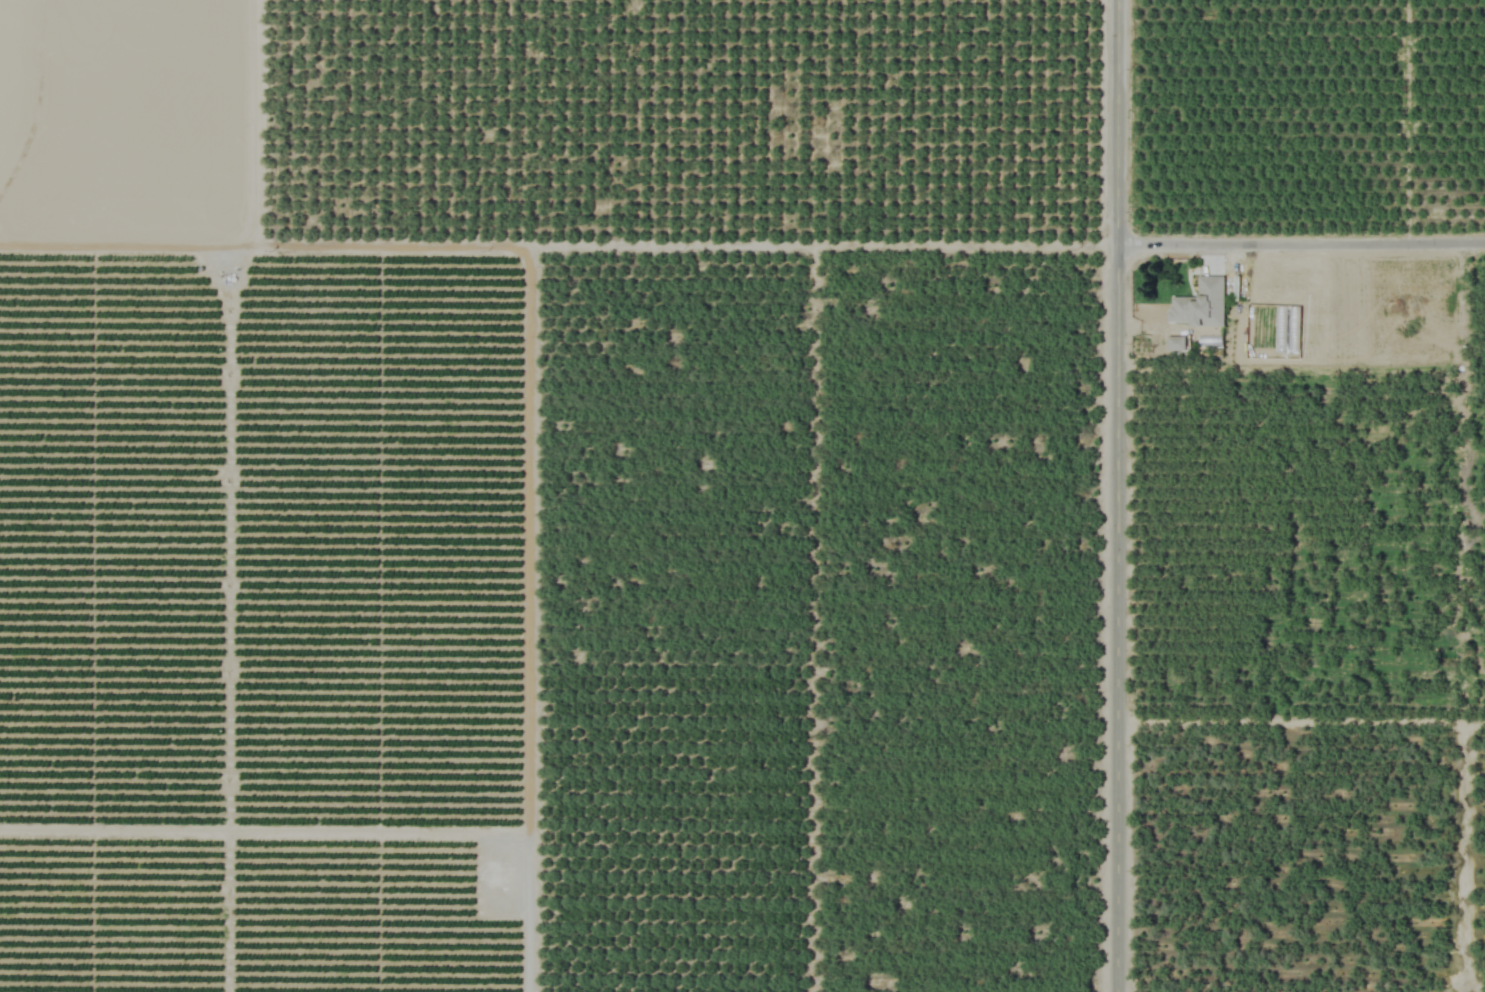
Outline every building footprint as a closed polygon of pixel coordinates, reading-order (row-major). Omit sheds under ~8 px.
[(1223,325),(1224,276),(1198,276),(1197,297),(1167,297),(1167,325),(1223,325)] [(1167,350),(1183,350),(1183,336),(1167,336),(1167,350)]
